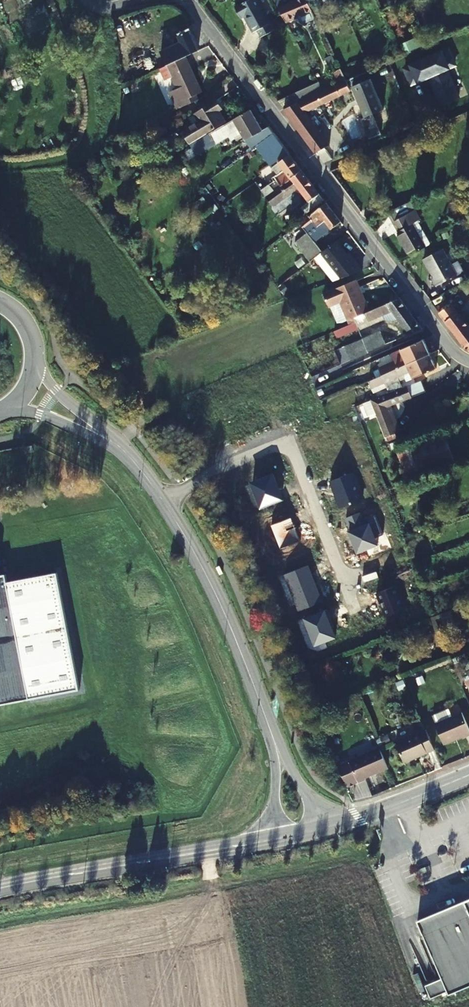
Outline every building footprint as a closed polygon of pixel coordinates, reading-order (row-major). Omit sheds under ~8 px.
[(258,0),(250,0),(236,7),(242,18),(245,16),(254,32),(258,30),(262,37),(274,30),(258,0)] [(283,0),(274,0),(286,21),(287,21),(311,11),(307,0),(298,0),(285,5),(283,0)] [(91,41),(86,31),(80,34),(84,44),(91,41)] [(168,66),(186,58),(199,52),(190,33),(181,37),(185,44),(176,48),(175,46),(162,52),(168,66)] [(448,50),(405,69),(412,84),(430,76),(443,106),(459,98),(446,69),(455,65),(448,50)] [(203,95),(186,58),(168,66),(160,70),(165,81),(174,77),(179,90),(170,94),(177,112),(201,101),(199,96),(203,95)] [(323,91),(295,104),(284,109),(315,152),(321,160),(334,152),(328,143),(351,131),(348,126),(324,139),(306,113),(353,90),(365,118),(360,120),(369,139),(382,134),(374,114),(383,110),(370,79),(369,79),(366,71),(346,80),(323,91)] [(291,95),(295,104),(323,91),(319,82),(291,95)] [(211,130),(231,120),(224,108),(229,105),(224,96),(200,110),(205,118),(187,128),(194,140),(211,130)] [(266,131),(253,112),(212,134),(216,141),(229,134),(227,131),(238,124),(248,142),(258,136),(263,144),(277,134),(272,128),(266,131)] [(410,137),(408,132),(385,142),(387,147),(410,137)] [(257,183),(268,198),(304,171),(280,139),(261,153),(272,168),(279,162),(286,171),(276,178),(278,180),(268,188),(260,180),(257,183)] [(375,152),(372,147),(348,157),(351,163),(375,152)] [(304,171),(268,198),(277,210),(271,214),(275,218),(284,212),(278,204),(299,189),(309,201),(301,207),(306,214),(325,199),(304,171)] [(349,183),(344,175),(338,180),(344,187),(349,183)] [(421,219),(412,202),(388,212),(398,231),(397,231),(411,256),(431,245),(418,221),(421,219)] [(309,234),(312,238),(328,226),(331,230),(342,222),(328,203),(296,228),(304,238),(309,234)] [(309,234),(304,238),(298,243),(312,262),(323,253),(317,244),(312,238),(309,234)] [(348,255),(338,242),(323,253),(343,279),(363,271),(350,254),(348,255)] [(457,275),(442,249),(425,258),(433,274),(431,276),(437,286),(457,275)] [(350,321),(355,318),(371,312),(358,280),(325,294),(331,307),(342,303),(350,321)] [(401,300),(371,312),(355,318),(358,323),(343,329),(346,335),(360,328),(361,330),(385,320),(399,321),(409,335),(424,329),(401,300)] [(451,305),(450,306),(447,302),(436,308),(467,350),(468,351),(468,329),(451,305)] [(388,345),(382,332),(347,347),(352,361),(388,345)] [(381,369),(384,377),(431,356),(425,342),(393,355),(396,363),(381,369)] [(431,356),(384,377),(389,390),(376,395),(378,399),(403,389),(398,378),(405,375),(408,382),(437,370),(431,356)] [(127,385),(121,367),(108,372),(120,389),(127,385)] [(408,387),(403,389),(378,399),(374,400),(379,415),(388,438),(402,432),(392,406),(422,395),(418,385),(409,389),(408,387)] [(155,420),(150,410),(143,413),(149,423),(155,420)] [(449,444),(446,436),(413,449),(411,446),(397,451),(410,481),(411,483),(458,465),(449,444)] [(35,699),(12,575),(0,577),(0,706),(35,699)] [(462,709),(450,714),(447,706),(431,712),(434,720),(432,721),(441,743),(462,734),(463,737),(468,735),(468,727),(462,709)] [(433,747),(424,725),(393,738),(402,759),(433,747)] [(386,764),(378,743),(335,758),(336,760),(345,782),(364,775),(363,772),(386,764)] [(422,923),(447,982),(432,990),(437,1002),(468,988),(468,902),(422,923)]
